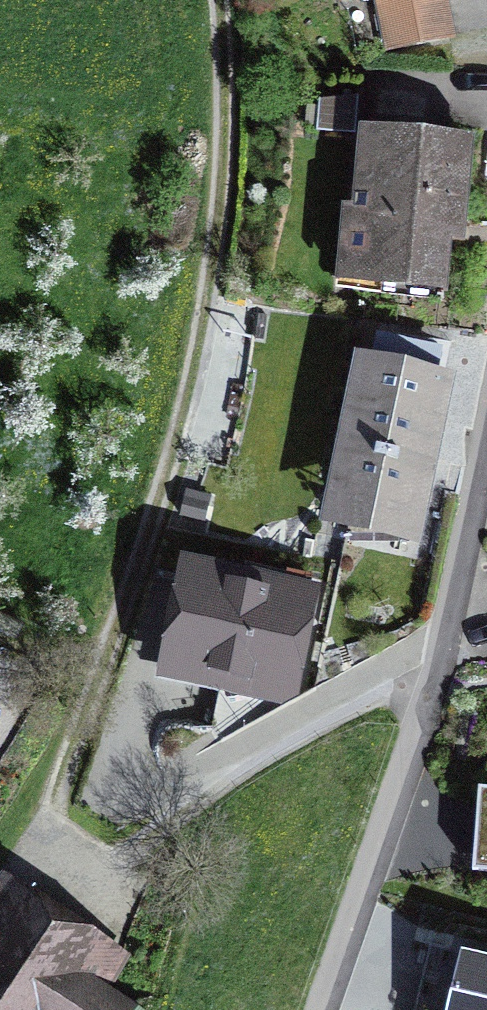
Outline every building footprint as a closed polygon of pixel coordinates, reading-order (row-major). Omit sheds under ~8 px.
[(350,13),(425,0),(348,0),(350,13)] [(367,144),(350,298),(457,310),(474,156),(367,144)] [(367,369),(332,549),(429,567),(464,388),(367,369)] [(292,700),(325,571),(182,534),(148,663),(292,700)] [(13,892),(0,913),(0,1009),(128,1009),(110,999),(131,965),(13,892)] [(453,1009),(486,1009),(455,1002),(453,1009)]
